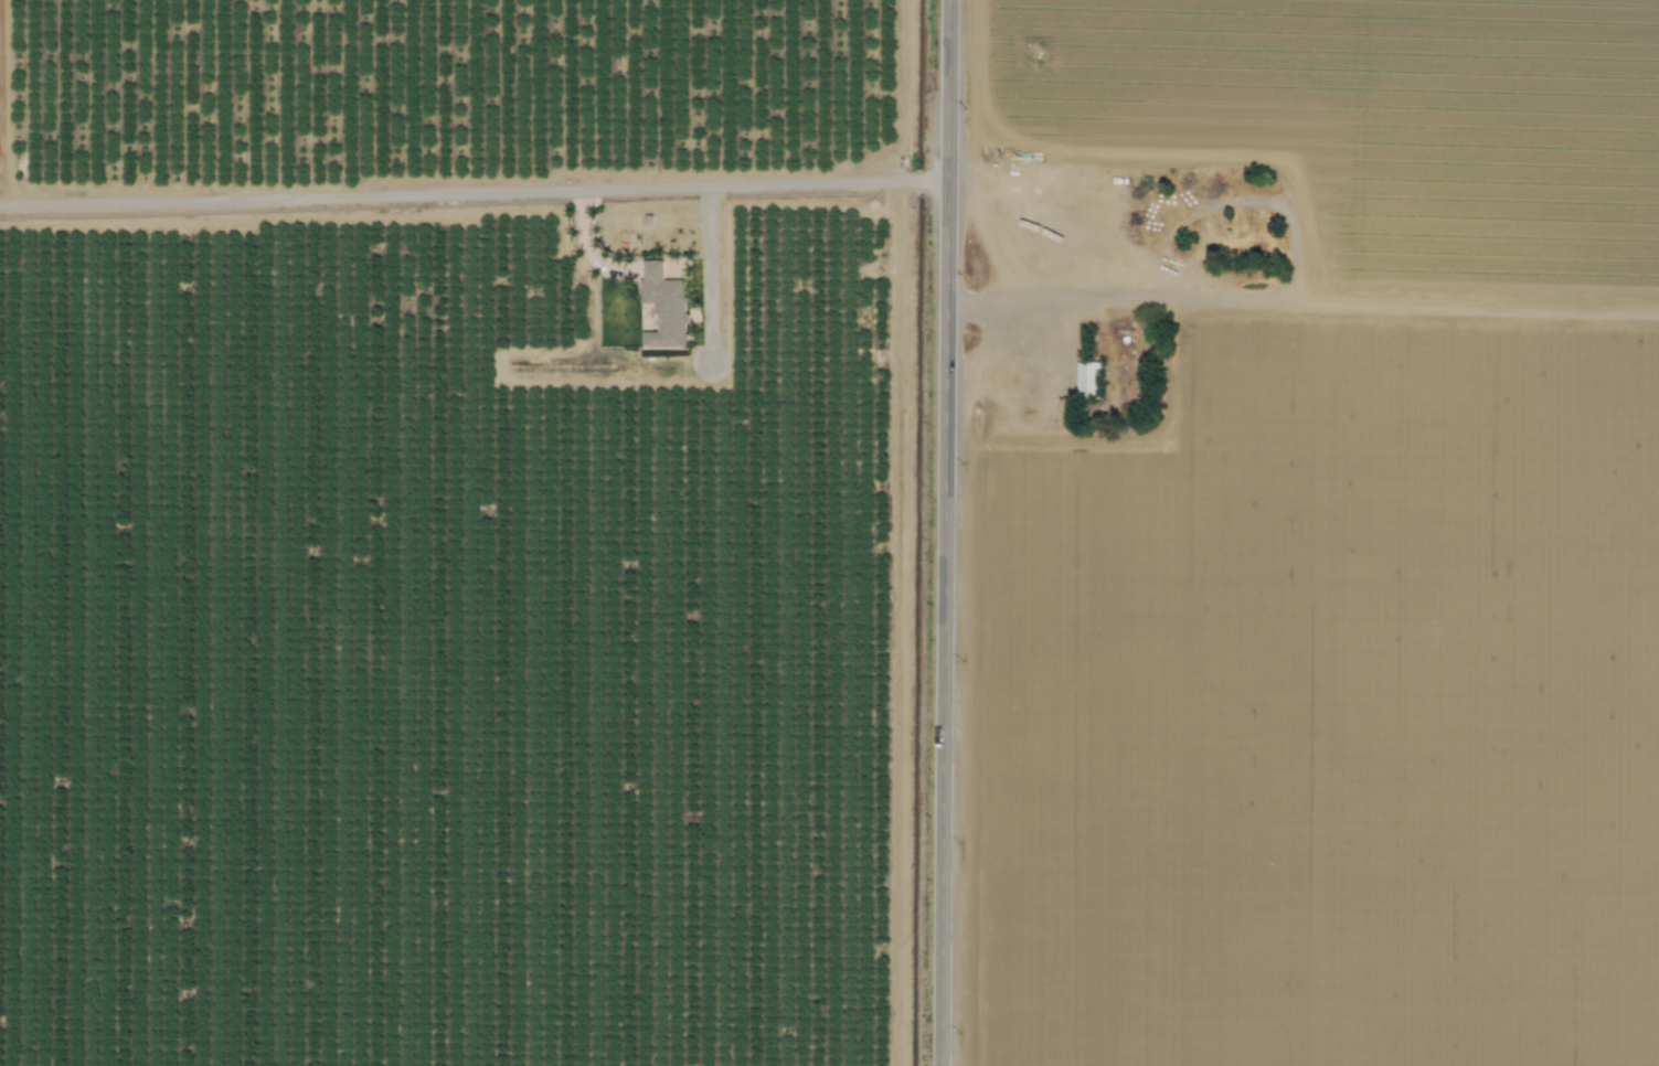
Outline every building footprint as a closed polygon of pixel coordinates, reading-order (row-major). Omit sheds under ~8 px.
[(662,260),(640,260),(641,303),(654,303),(655,331),(641,331),(641,348),(684,347),(684,280),(662,281),(662,260)] [(1097,397),(1098,362),(1076,362),(1076,397),(1097,397)]
